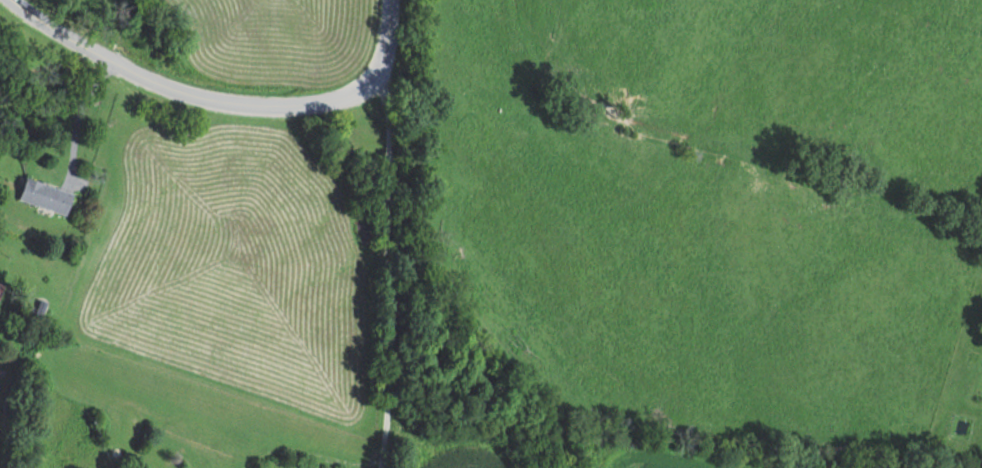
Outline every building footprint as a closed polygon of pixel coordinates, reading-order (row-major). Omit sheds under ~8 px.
[(21,200),(68,215),(76,193),(28,178),(21,200)]
